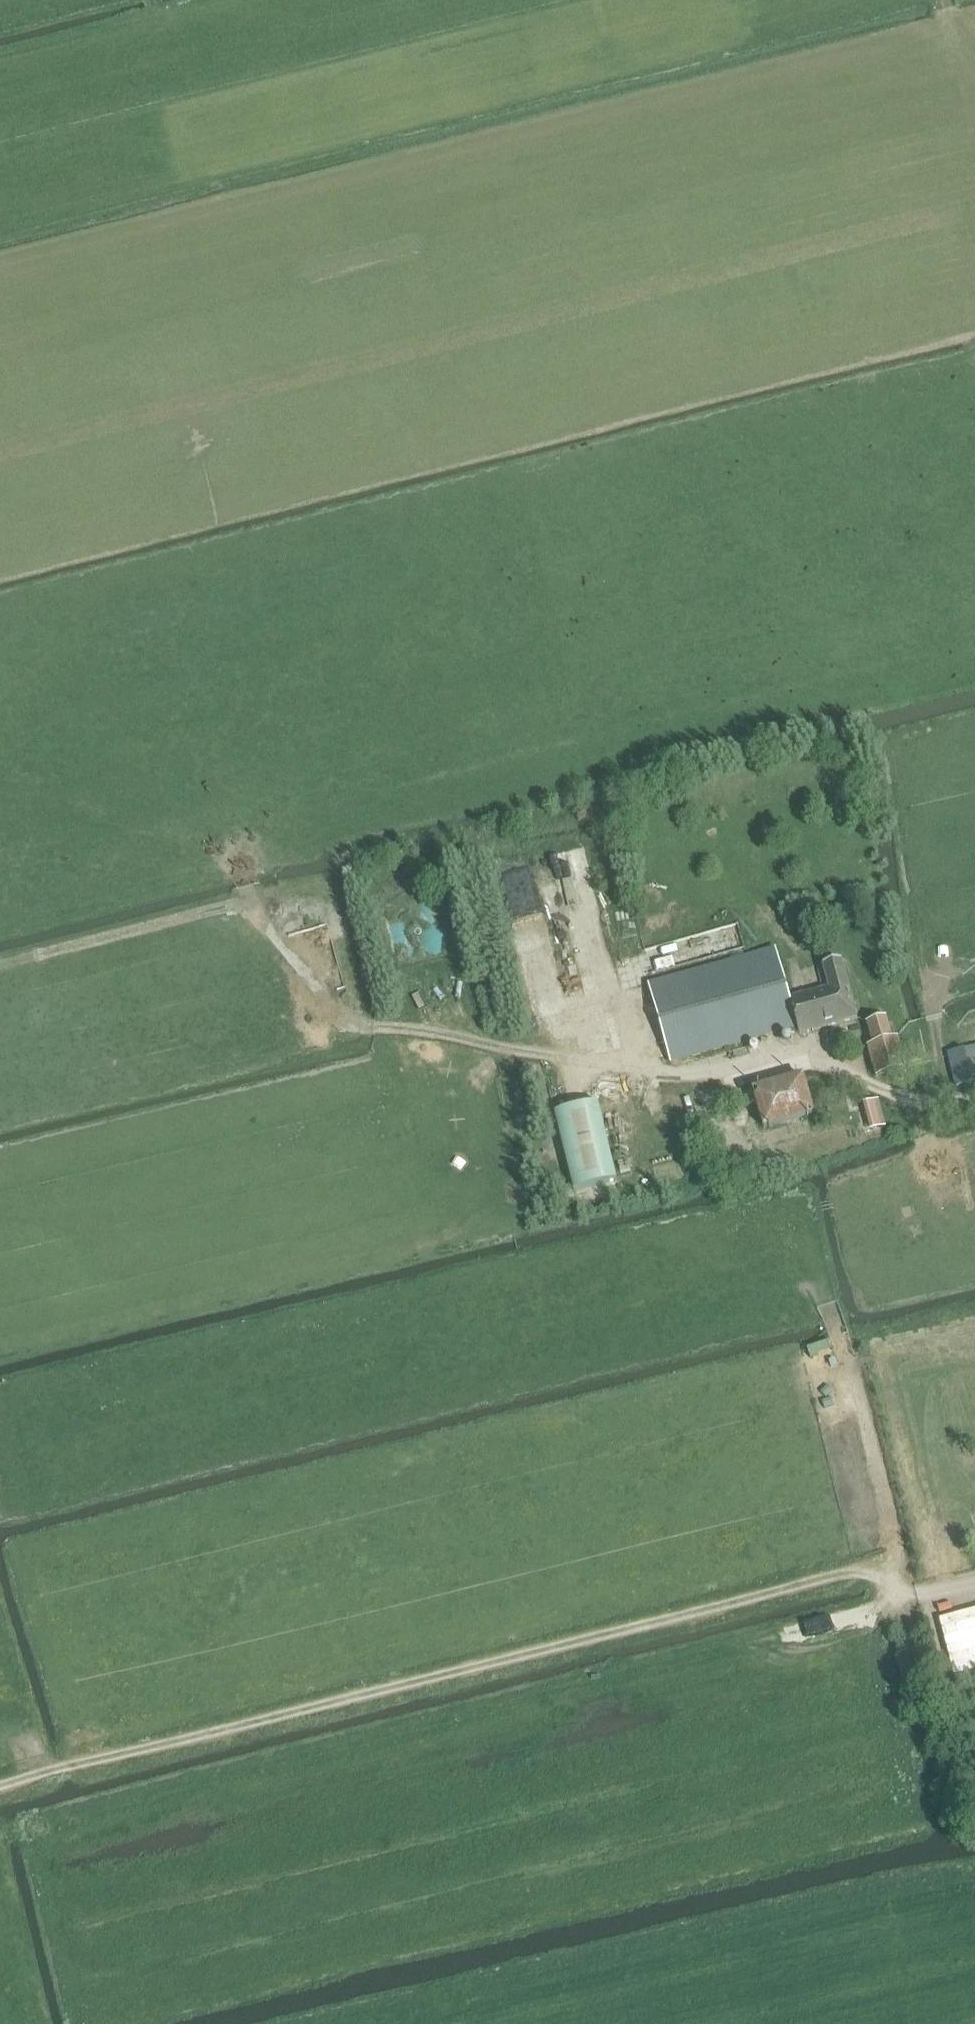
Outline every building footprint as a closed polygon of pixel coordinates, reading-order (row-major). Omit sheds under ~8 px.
[(801,1037),(858,1021),(843,964),(824,969),(831,992),(791,1003),(777,952),(651,986),(673,1064),(799,1030),(801,1037)] [(878,1078),(906,1070),(898,1042),(892,1044),(886,1022),(870,1027),(875,1048),(870,1050),(878,1078)] [(973,1084),(974,1083),(974,1048),(965,1050),(965,1052),(950,1055),(958,1088),(973,1085),(973,1084)] [(598,1102),(555,1113),(575,1191),(617,1180),(598,1102)] [(724,1181),(755,1171),(743,1134),(712,1144),(724,1181)]
